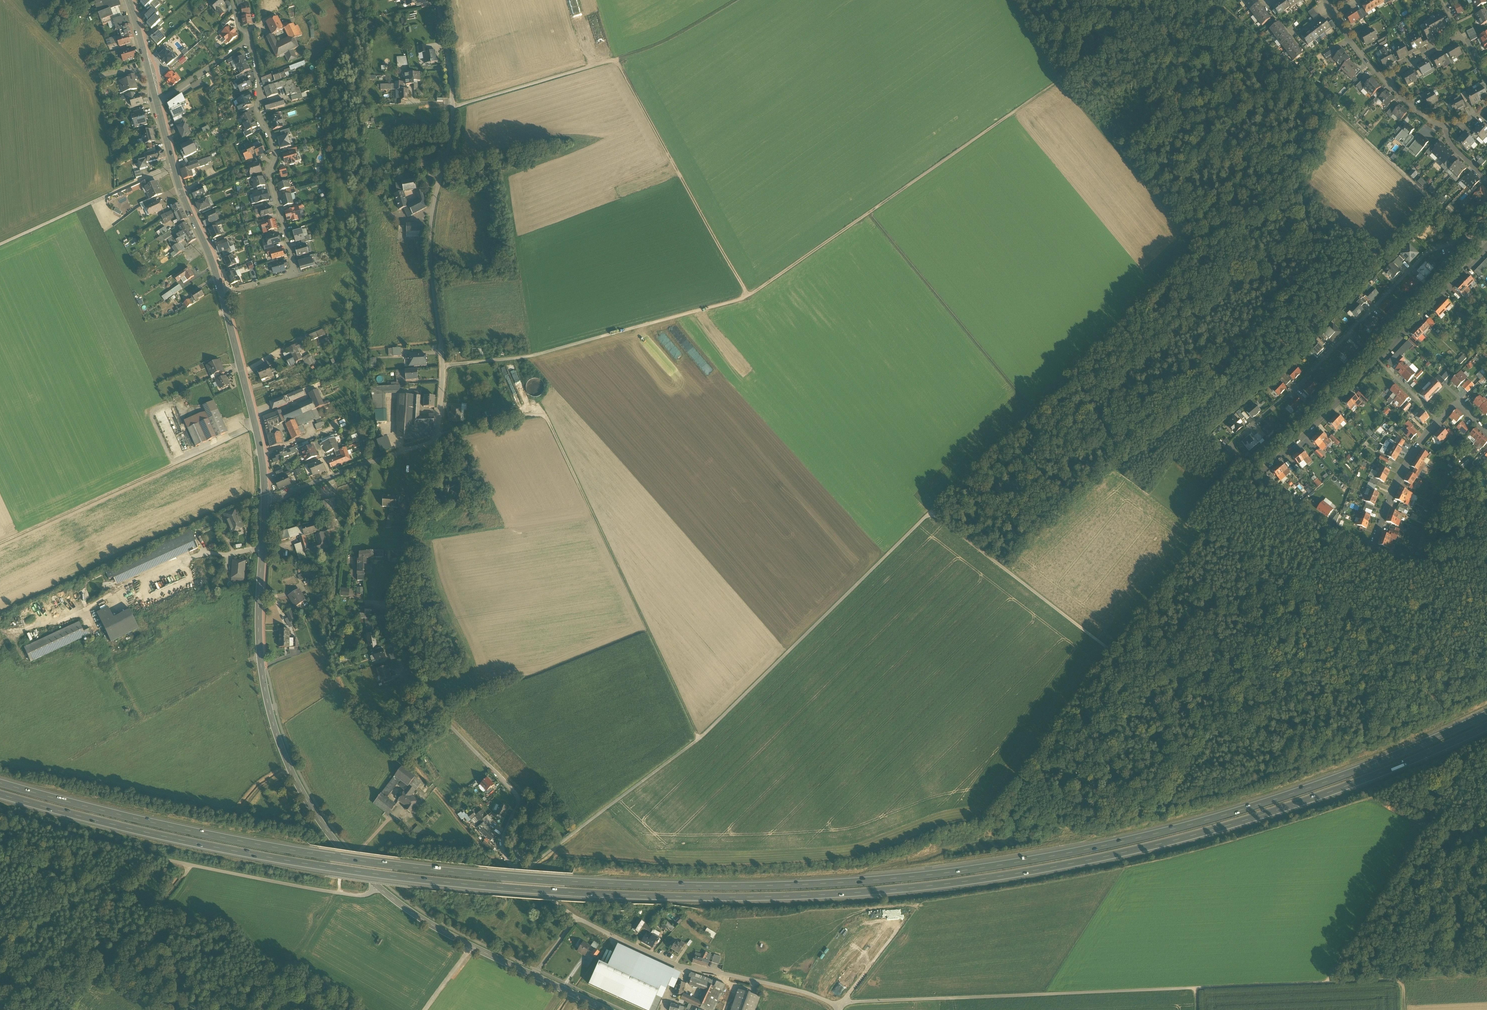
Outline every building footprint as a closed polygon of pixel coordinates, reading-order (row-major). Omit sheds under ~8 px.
[(103,13),(111,10),(118,7),(120,6),(118,0),(95,0),(96,2),(97,4),(103,2),(104,6),(104,7),(101,8),(103,13)] [(151,3),(154,0),(144,0),(143,1),(141,3),(145,8),(151,3)] [(215,10),(218,8),(221,5),(222,5),(218,0),(215,0),(210,5),(215,10)] [(1250,11),(1258,4),(1255,0),(1253,0),(1246,5),(1250,11)] [(1290,7),(1285,0),(1284,0),(1283,0),(1278,3),(1284,11),(1290,7)] [(1296,4),(1293,0),(1285,0),(1290,7),(1291,8),(1296,4)] [(1370,0),(1362,6),(1363,8),(1366,12),(1369,10),(1370,11),(1375,8),(1380,5),(1380,4),(1383,2),(1382,0),(1370,0)] [(1484,0),(1477,0),(1472,2),(1473,5),(1475,5),(1476,8),(1486,3),(1484,0)] [(95,5),(99,14),(103,13),(101,8),(104,7),(104,6),(103,2),(97,4),(95,5)] [(1278,16),(1284,11),(1278,3),(1272,8),(1278,16)] [(242,18),(243,26),(252,25),(248,4),(243,5),(242,5),(242,6),(244,18),(242,18)] [(1250,11),(1254,16),(1262,9),(1258,4),(1250,11)] [(115,20),(123,18),(118,7),(111,10),(113,16),(115,20)] [(215,10),(220,17),(223,14),(222,13),(218,8),(215,10)] [(1359,11),(1364,19),(1368,16),(1367,13),(1366,12),(1363,8),(1359,11)] [(145,17),(149,22),(156,17),(158,15),(154,9),(145,17)] [(1254,16),(1258,21),(1266,15),(1262,9),(1254,16)] [(99,14),(101,21),(113,16),(111,10),(103,13),(99,14)] [(1356,19),(1358,18),(1355,13),(1354,11),(1346,16),(1350,22),(1352,21),(1352,22),(1354,22),(1356,21),(1356,19)] [(1359,11),(1355,13),(1358,18),(1359,19),(1360,21),(1364,19),(1359,11)] [(1481,26),(1486,23),(1486,14),(1486,11),(1476,16),(1478,21),(1479,20),(1482,25),(1481,25),(1481,26)] [(1270,20),(1266,15),(1258,21),(1262,26),(1270,20)] [(101,21),(103,25),(108,23),(114,21),(113,20),(115,20),(113,16),(101,21)] [(116,27),(117,31),(120,30),(120,31),(122,30),(123,29),(123,28),(125,28),(124,26),(122,20),(128,18),(127,16),(123,18),(115,20),(113,20),(114,21),(116,27)] [(1435,20),(1432,22),(1434,25),(1437,23),(1440,29),(1442,28),(1443,29),(1446,27),(1442,19),(1441,19),(1439,16),(1434,18),(1435,20)] [(160,22),(156,17),(149,22),(147,24),(151,29),(157,25),(160,22)] [(272,35),(283,30),(282,26),(277,17),(266,23),(272,35)] [(221,24),(223,27),(230,21),(228,19),(221,24)] [(1324,20),(1318,24),(1325,33),(1330,29),(1330,28),(1327,24),(1324,20)] [(1423,24),(1425,26),(1426,29),(1423,31),(1422,31),(1426,38),(1430,36),(1438,32),(1437,31),(1434,25),(1432,22),(1431,20),(1423,24)] [(1330,29),(1331,30),(1335,27),(1332,21),(1327,24),(1330,28),(1330,29)] [(1270,30),(1274,35),(1282,29),(1278,23),(1270,30)] [(1319,37),(1325,33),(1318,24),(1312,28),(1319,37)] [(128,25),(124,26),(125,28),(123,28),(123,29),(127,41),(129,40),(134,39),(130,26),(129,26),(128,25)] [(153,33),(155,35),(159,32),(162,29),(160,27),(159,27),(153,33)] [(227,39),(229,42),(237,36),(235,33),(235,32),(233,29),(232,30),(230,27),(222,33),(224,36),(223,37),(226,40),(227,39)] [(295,28),(294,27),(286,31),(290,39),(290,41),(294,39),(298,37),(299,37),(295,28)] [(1314,41),(1319,37),(1312,28),(1307,33),(1314,41)] [(127,41),(123,29),(122,30),(120,31),(120,30),(117,31),(120,38),(118,39),(119,43),(125,41),(125,42),(127,41)] [(1274,35),(1278,40),(1286,34),(1282,29),(1274,35)] [(1364,40),(1367,45),(1377,39),(1372,30),(1370,30),(1368,31),(1367,33),(1362,36),(1361,38),(1363,40),(1364,40)] [(163,35),(162,35),(159,32),(155,35),(151,38),(158,46),(166,39),(165,38),(165,37),(164,36),(163,35)] [(1308,46),(1314,41),(1307,33),(1301,37),(1308,46)] [(1482,44),(1486,41),(1486,33),(1479,37),(1482,44)] [(1278,40),(1282,45),(1290,39),(1286,34),(1278,40)] [(1417,34),(1412,37),(1418,47),(1420,46),(1421,47),(1423,46),(1424,46),(1421,41),(1417,34)] [(297,45),(294,39),(290,41),(290,39),(277,46),(272,35),(267,37),(277,58),(284,55),(293,50),(298,48),(297,45)] [(1377,41),(1380,46),(1387,43),(1388,35),(1377,41)] [(1426,38),(1424,40),(1427,45),(1433,42),(1430,36),(1426,38)] [(116,37),(113,38),(107,40),(109,46),(114,44),(113,40),(116,39),(116,37)] [(1416,48),(1418,47),(1412,37),(1407,40),(1411,47),(1414,51),(1417,50),(1416,48)] [(126,45),(127,48),(136,46),(134,39),(129,40),(130,44),(126,45)] [(1282,45),(1286,51),(1294,44),(1290,39),(1282,45)] [(1286,51),(1290,56),(1298,50),(1294,44),(1286,51)] [(1398,57),(1399,60),(1400,60),(1405,57),(1404,56),(1408,54),(1406,50),(1405,48),(1404,49),(1402,44),(1397,47),(1398,49),(1396,50),(1399,56),(1398,57)] [(1450,57),(1452,60),(1462,55),(1455,44),(1446,50),(1450,57)] [(156,51),(160,56),(166,51),(167,50),(163,45),(156,51)] [(169,48),(167,50),(166,51),(168,54),(169,53),(172,57),(171,57),(174,60),(177,58),(174,55),(175,54),(172,51),(171,51),(169,48)] [(1323,55),(1326,59),(1338,52),(1335,48),(1323,55)] [(121,53),(124,62),(135,58),(134,55),(135,54),(134,49),(128,51),(121,53)] [(1379,58),(1383,66),(1393,61),(1391,57),(1389,53),(1386,49),(1381,51),(1384,56),(1379,58)] [(284,55),(287,63),(297,58),(293,50),(284,55)] [(1302,55),(1298,50),(1290,56),(1294,61),(1302,55)] [(1340,65),(1342,67),(1348,61),(1350,59),(1344,54),(1345,53),(1342,50),(1333,59),(1337,62),(1337,64),(1338,65),(1340,65)] [(160,56),(159,57),(162,60),(161,60),(164,64),(165,63),(167,66),(174,60),(171,57),(172,57),(169,53),(168,54),(166,51),(160,56)] [(423,54),(425,65),(425,64),(425,63),(430,62),(431,63),(431,64),(431,63),(438,62),(437,57),(436,57),(435,51),(427,53),(423,54)] [(1433,62),(1437,68),(1443,65),(1446,62),(1443,57),(1442,55),(1441,56),(1439,54),(1432,58),(1434,62),(1433,62)] [(234,61),(237,68),(247,63),(244,56),(236,60),(234,61)] [(187,61),(184,57),(178,61),(182,65),(187,61)] [(397,58),(398,66),(408,65),(406,57),(397,58)] [(1357,69),(1348,61),(1342,67),(1342,68),(1348,75),(1352,79),(1354,77),(1356,78),(1358,75),(1361,72),(1358,68),(1357,69)] [(304,62),(291,66),(293,70),(306,65),(304,62)] [(1420,70),(1422,74),(1431,69),(1426,62),(1417,67),(1420,70)] [(250,70),(247,63),(237,68),(240,74),(240,75),(243,74),(250,70)] [(1423,77),(1420,79),(1421,80),(1435,71),(1433,68),(1431,69),(1422,74),(1423,77)] [(275,72),(272,73),(273,77),(275,81),(281,79),(278,71),(275,72)] [(1402,77),(1407,85),(1408,85),(1407,84),(1410,82),(1411,83),(1416,80),(1415,77),(1412,72),(1411,71),(1411,72),(1407,75),(1407,74),(1402,77)] [(166,77),(168,80),(170,83),(172,86),(178,82),(174,75),(172,73),(170,74),(166,77)] [(414,84),(414,81),(413,74),(413,73),(403,74),(404,79),(406,78),(406,85),(414,85),(414,84)] [(123,86),(124,92),(137,89),(135,81),(132,82),(131,78),(129,79),(120,81),(121,86),(123,86)] [(238,88),(241,92),(251,87),(247,78),(243,80),(238,83),(240,87),(238,88)] [(1369,93),(1373,96),(1381,87),(1371,78),(1365,85),(1364,87),(1365,88),(1363,89),(1368,94),(1369,93)] [(295,79),(291,80),(294,90),(291,91),(292,93),(295,92),(296,96),(297,95),(297,94),(301,93),(299,87),(297,88),(294,83),(296,82),(295,79)] [(287,80),(282,81),(284,86),(284,87),(286,92),(291,91),(294,90),(291,80),(287,82),(287,80)] [(283,86),(284,86),(282,81),(264,88),(267,97),(277,94),(276,89),(275,90),(274,87),(276,86),(277,88),(283,86)] [(1355,87),(1361,92),(1363,89),(1365,88),(1364,87),(1365,85),(1361,82),(1355,87)] [(1481,88),(1474,92),(1479,102),(1486,97),(1484,92),(1481,87),(1481,88)] [(1472,106),(1479,102),(1474,92),(1474,91),(1466,95),(1469,100),(1472,106)] [(297,99),(296,96),(295,92),(292,93),(289,95),(290,98),(291,101),(297,99)] [(1373,101),(1376,104),(1379,100),(1379,99),(1383,95),(1381,92),(1373,101)] [(1379,100),(1386,106),(1393,99),(1386,92),(1383,95),(1379,99),(1379,100)] [(1461,95),(1464,101),(1462,102),(1464,108),(1465,109),(1468,108),(1465,103),(1469,100),(1466,95),(1465,92),(1461,95)] [(1428,105),(1429,106),(1437,101),(1433,93),(1428,96),(1424,97),(1424,98),(1427,102),(1429,105),(1428,105)] [(132,107),(132,108),(143,105),(141,95),(136,97),(130,98),(130,99),(132,98),(134,106),(132,107)] [(237,106),(239,110),(247,106),(251,104),(248,99),(250,98),(249,95),(248,95),(242,98),(237,100),(239,105),(237,106)] [(170,113),(174,120),(182,116),(186,113),(183,107),(187,105),(185,102),(182,96),(168,105),(170,108),(171,112),(170,113)] [(1454,108),(1456,112),(1460,109),(1460,110),(1464,108),(1462,102),(1459,98),(1449,104),(1453,109),(1454,108)] [(283,100),(279,101),(267,104),(269,109),(280,106),(284,105),(283,100)] [(1393,114),(1401,120),(1407,112),(1403,109),(1399,106),(1396,110),(1393,113),(1393,114)] [(1386,114),(1390,117),(1392,114),(1393,114),(1393,113),(1396,110),(1392,107),(1386,114)] [(241,118),(245,124),(253,120),(250,113),(241,118)] [(136,123),(137,127),(147,125),(146,120),(147,120),(146,114),(144,115),(139,116),(139,114),(133,115),(131,116),(133,121),(136,120),(137,123),(136,123)] [(270,119),(273,130),(282,127),(281,124),(282,123),(281,119),(280,120),(279,120),(278,117),(279,117),(279,116),(277,117),(274,118),(270,119)] [(175,122),(178,128),(185,124),(183,119),(175,122)] [(256,127),(253,120),(245,124),(242,125),(242,126),(243,126),(244,129),(245,128),(247,131),(251,130),(256,127)] [(178,128),(183,139),(190,135),(186,127),(185,124),(178,128)] [(1408,124),(1402,131),(1409,136),(1410,135),(1414,130),(1408,124)] [(1477,128),(1475,129),(1477,130),(1473,133),(1478,138),(1483,142),(1486,137),(1486,129),(1482,125),(1479,128),(1478,127),(1477,128)] [(144,139),(143,140),(137,141),(139,146),(144,144),(145,144),(155,141),(154,136),(153,136),(152,130),(142,133),(144,139)] [(280,132),(282,138),(288,136),(291,136),(289,130),(280,132)] [(1409,136),(1402,131),(1395,139),(1405,148),(1413,139),(1414,138),(1410,135),(1409,136)] [(1413,139),(1416,142),(1421,136),(1418,133),(1414,138),(1413,139)] [(1462,136),(1461,138),(1459,139),(1460,140),(1458,143),(1467,152),(1471,147),(1475,143),(1470,139),(1466,135),(1466,134),(1463,137),(1462,136)] [(278,139),(280,150),(291,147),(288,136),(282,138),(278,139)] [(1416,143),(1423,149),(1428,142),(1421,136),(1416,142),(1416,143)] [(1405,148),(1416,157),(1423,149),(1416,143),(1416,142),(1413,139),(1405,148)] [(181,152),(184,158),(196,152),(191,142),(181,147),(183,151),(181,152)] [(1432,154),(1438,159),(1446,150),(1444,148),(1444,147),(1441,144),(1435,150),(1433,152),(1433,153),(1432,154)] [(251,155),(256,153),(254,148),(253,145),(249,147),(246,149),(247,152),(249,156),(251,155)] [(261,145),(254,148),(256,153),(257,156),(265,153),(261,145)] [(1425,153),(1430,157),(1432,154),(1433,153),(1433,152),(1435,150),(1432,146),(1425,153)] [(1449,152),(1446,150),(1438,159),(1439,160),(1443,164),(1444,163),(1447,161),(1452,155),(1449,151),(1449,152)] [(164,151),(156,153),(157,160),(166,158),(164,151)] [(289,163),(290,166),(294,164),(294,162),(301,160),(299,151),(298,152),(289,154),(283,155),(286,164),(289,163)] [(144,155),(145,159),(147,163),(157,160),(156,153),(156,152),(148,154),(144,155)] [(252,158),(251,155),(249,156),(247,152),(243,154),(246,160),(252,158)] [(137,164),(138,164),(138,162),(139,162),(139,160),(145,159),(144,155),(142,156),(142,157),(136,159),(137,164)] [(419,159),(420,166),(437,163),(436,157),(419,159)] [(1486,161),(1484,159),(1482,157),(1481,157),(1477,162),(1479,164),(1482,166),(1486,161)] [(208,158),(197,162),(199,168),(210,164),(210,163),(208,158)] [(147,163),(145,159),(139,160),(139,162),(138,162),(138,164),(140,170),(148,168),(147,163)] [(1440,167),(1444,171),(1451,164),(1447,161),(1444,163),(1443,164),(1440,167)] [(1448,171),(1453,175),(1463,164),(1461,163),(1460,164),(1457,161),(1448,171)] [(248,167),(250,175),(262,172),(259,164),(253,165),(248,167)] [(1464,166),(1463,164),(1453,175),(1457,179),(1461,174),(1465,170),(1466,170),(1463,167),(1464,166)] [(181,170),(183,179),(193,177),(191,171),(190,168),(181,170)] [(1407,174),(1410,177),(1415,171),(1413,168),(1407,174)] [(1462,183),(1466,187),(1476,177),(1474,175),(1473,177),(1470,174),(1466,179),(1462,183)] [(1477,178),(1476,177),(1466,187),(1470,191),(1474,187),(1478,182),(1479,182),(1476,179),(1477,178)] [(253,185),(254,188),(257,187),(263,186),(265,185),(263,178),(260,178),(253,180),(254,184),(253,185)] [(1417,183),(1422,187),(1425,183),(1420,179),(1417,183)] [(141,183),(144,189),(145,188),(150,185),(148,180),(141,183)] [(414,181),(402,184),(404,193),(416,190),(414,181)] [(149,192),(152,199),(162,194),(159,186),(158,187),(156,183),(157,182),(150,185),(145,188),(147,193),(149,192)] [(278,184),(280,191),(290,188),(288,182),(278,184)] [(403,193),(404,193),(402,184),(396,185),(397,194),(403,193)] [(191,192),(194,199),(205,194),(205,193),(202,188),(202,187),(196,190),(191,192)] [(1473,197),(1477,201),(1486,191),(1482,187),(1477,193),(1473,197)] [(253,195),(254,199),(251,200),(252,204),(256,203),(269,200),(267,191),(259,193),(253,195)] [(1486,191),(1477,201),(1482,205),(1486,200),(1486,191)] [(399,211),(404,209),(408,208),(407,206),(403,193),(397,194),(394,195),(399,211)] [(281,197),(284,207),(293,204),(292,201),(290,195),(281,197)] [(427,209),(423,198),(419,200),(408,206),(413,216),(420,212),(427,209)] [(197,204),(200,211),(201,211),(210,207),(207,200),(201,202),(197,204)] [(148,207),(151,214),(155,213),(156,214),(158,213),(158,212),(158,211),(162,209),(160,205),(159,205),(158,202),(153,205),(148,207)] [(172,207),(173,211),(175,214),(183,210),(180,204),(172,207)] [(408,218),(413,216),(408,206),(407,206),(408,208),(404,209),(408,218)] [(261,214),(262,217),(273,214),(271,207),(263,209),(260,210),(261,214)] [(292,219),(293,222),(297,220),(296,218),(301,217),(299,210),(298,209),(294,210),(285,212),(288,221),(292,219)] [(187,219),(183,210),(175,214),(176,217),(177,218),(178,222),(179,223),(187,219)] [(208,220),(210,223),(215,221),(216,221),(217,221),(218,220),(219,219),(215,211),(206,215),(208,220)] [(163,221),(165,224),(176,217),(175,214),(170,217),(163,221)] [(267,229),(268,231),(277,229),(277,228),(277,226),(276,225),(274,220),(268,222),(261,224),(262,228),(264,229),(267,229)] [(182,233),(184,236),(191,231),(187,223),(179,227),(182,233)] [(406,232),(406,237),(417,236),(417,232),(422,233),(424,225),(418,225),(406,225),(406,232)] [(209,230),(213,239),(221,236),(217,227),(213,228),(209,230)] [(293,233),(295,243),(301,241),(303,241),(305,240),(304,237),(302,230),(293,233)] [(196,239),(191,231),(184,236),(180,239),(177,240),(179,244),(181,243),(186,240),(189,244),(196,239)] [(169,232),(163,237),(165,240),(165,241),(168,240),(169,241),(173,239),(169,232)] [(268,245),(268,246),(273,245),(280,243),(278,235),(271,237),(266,238),(267,242),(268,245)] [(169,241),(171,244),(177,240),(180,239),(178,236),(173,239),(169,241)] [(216,245),(219,253),(222,252),(230,248),(229,248),(226,240),(216,245)] [(182,252),(178,245),(173,248),(175,251),(177,255),(182,252)] [(187,255),(194,251),(191,246),(185,249),(183,251),(185,253),(187,255)] [(295,249),(297,257),(309,253),(307,247),(307,246),(298,248),(295,249)] [(1401,254),(1406,259),(1409,262),(1416,256),(1413,253),(1415,251),(1409,246),(1401,254)] [(222,252),(224,256),(232,252),(230,248),(229,248),(230,248),(222,252)] [(271,255),(272,260),(284,257),(282,250),(278,251),(277,250),(270,252),(271,253),(271,255)] [(185,253),(175,260),(180,267),(190,260),(187,255),(185,253)] [(1401,263),(1406,259),(1401,254),(1397,259),(1401,263)] [(224,259),(228,268),(236,264),(234,260),(232,256),(227,258),(224,259)] [(312,259),(305,261),(299,262),(301,270),(310,268),(314,267),(313,265),(312,259)] [(1397,259),(1392,264),(1398,270),(1403,265),(1401,263),(1397,259)] [(272,266),(274,274),(285,271),(287,267),(286,262),(279,264),(272,266)] [(1426,262),(1417,271),(1419,273),(1425,278),(1430,273),(1434,269),(1428,264),(1426,262)] [(1391,276),(1393,279),(1400,272),(1398,270),(1392,264),(1385,271),(1388,274),(1387,274),(1390,277),(1391,276)] [(177,282),(181,280),(185,277),(188,281),(194,276),(189,269),(183,273),(182,272),(174,278),(177,282)] [(227,276),(231,285),(238,282),(240,280),(239,277),(238,278),(235,272),(228,275),(227,276)] [(1425,278),(1419,273),(1416,277),(1421,282),(1425,278)] [(1461,281),(1467,288),(1470,285),(1474,281),(1467,275),(1461,281)] [(1410,278),(1401,286),(1404,288),(1403,289),(1405,292),(1406,291),(1408,293),(1416,284),(1410,278)] [(1470,291),(1470,290),(1467,288),(1461,281),(1454,288),(1464,297),(1470,291)] [(172,291),(180,286),(179,285),(162,297),(165,301),(174,294),(172,291)] [(172,291),(174,294),(182,289),(180,286),(172,291)] [(1368,292),(1364,295),(1371,302),(1378,294),(1372,288),(1368,292)] [(194,297),(197,302),(200,300),(199,299),(205,295),(201,289),(193,295),(194,297)] [(1359,298),(1360,299),(1364,303),(1365,304),(1367,302),(1361,296),(1359,298)] [(1445,298),(1438,304),(1445,311),(1451,304),(1445,298)] [(188,308),(193,304),(190,300),(190,299),(185,302),(188,308)] [(1356,304),(1360,308),(1364,303),(1360,299),(1356,304)] [(1387,301),(1379,309),(1386,316),(1394,307),(1387,301)] [(1356,304),(1349,311),(1350,311),(1353,315),(1356,317),(1363,310),(1360,308),(1356,304)] [(1439,317),(1445,311),(1438,304),(1432,311),(1439,317)] [(1381,320),(1378,317),(1374,321),(1378,325),(1379,326),(1383,322),(1381,320)] [(702,321),(710,332),(715,329),(707,318),(702,321)] [(1371,319),(1365,326),(1368,329),(1372,332),(1378,325),(1374,321),(1371,319)] [(1430,319),(1426,323),(1432,329),(1436,324),(1430,319)] [(1422,321),(1416,327),(1423,334),(1423,333),(1429,327),(1422,321)] [(1324,334),(1328,338),(1332,342),(1341,333),(1335,327),(1333,329),(1331,327),(1324,334)] [(1417,340),(1423,334),(1416,327),(1410,334),(1417,340)] [(323,330),(315,333),(318,338),(325,335),(323,330)] [(1423,334),(1417,340),(1420,344),(1427,337),(1423,333),(1423,334)] [(1316,340),(1318,342),(1322,346),(1325,344),(1318,338),(1316,340)] [(1475,344),(1477,347),(1483,341),(1480,338),(1475,344)] [(1347,343),(1349,344),(1355,350),(1358,348),(1350,340),(1347,343)] [(1325,349),(1322,346),(1318,342),(1310,351),(1317,358),(1325,349)] [(1342,347),(1339,351),(1343,355),(1347,359),(1355,350),(1349,344),(1344,349),(1342,347)] [(298,352),(297,349),(295,345),(288,349),(289,351),(291,355),(285,358),(289,366),(296,363),(297,363),(297,362),(302,359),(302,358),(298,352)] [(393,349),(394,357),(401,356),(401,348),(393,349)] [(1403,362),(1409,368),(1412,365),(1402,355),(1402,356),(1401,357),(1405,360),(1403,362)] [(1458,361),(1461,364),(1466,358),(1463,355),(1458,361)] [(408,358),(409,367),(426,366),(425,357),(418,357),(418,356),(407,356),(407,358),(408,358)] [(306,362),(309,366),(314,362),(311,357),(303,361),(305,364),(306,362)] [(1405,360),(1401,357),(1400,358),(1398,360),(1396,362),(1400,365),(1403,362),(1405,360)] [(268,366),(268,367),(275,364),(272,358),(266,361),(268,367),(268,366)] [(212,371),(214,374),(222,371),(220,365),(221,364),(219,360),(213,363),(213,364),(207,366),(210,372),(212,371)] [(1395,370),(1401,376),(1409,368),(1403,362),(1400,365),(1395,370)] [(1412,365),(1409,368),(1415,374),(1419,370),(1413,364),(1412,365)] [(256,370),(260,379),(267,377),(268,378),(272,376),(268,367),(268,366),(268,367),(261,369),(256,370)] [(1292,379),(1293,381),(1294,379),(1295,379),(1299,375),(1301,372),(1295,367),(1287,375),(1292,379)] [(1415,374),(1409,368),(1401,376),(1408,382),(1413,376),(1415,374)] [(1481,368),(1476,376),(1480,379),(1486,372),(1481,368)] [(1413,376),(1417,379),(1423,373),(1420,370),(1419,370),(1415,374),(1413,376)] [(1444,381),(1450,375),(1447,372),(1441,378),(1444,381)] [(1284,375),(1282,377),(1288,383),(1290,381),(1284,375)] [(1451,382),(1457,388),(1465,380),(1461,376),(1460,378),(1457,375),(1451,382)] [(217,381),(220,388),(229,385),(226,376),(224,377),(217,380),(217,381)] [(397,377),(398,385),(406,385),(406,380),(406,377),(406,376),(397,377)] [(1434,380),(1440,386),(1445,381),(1444,381),(1441,378),(1439,376),(1434,380)] [(1286,385),(1288,383),(1282,377),(1280,379),(1286,385)] [(541,395),(543,393),(544,391),(545,388),(544,385),(543,383),(541,380),(539,379),(536,378),(533,379),(530,380),(528,381),(527,384),(526,386),(526,389),(526,392),(528,394),(530,396),(533,397),(536,397),(539,397),(541,395)] [(1418,394),(1427,402),(1441,387),(1440,386),(1434,380),(1433,379),(1429,383),(1431,385),(1424,392),(1422,390),(1418,394)] [(1468,392),(1474,385),(1468,379),(1461,387),(1468,392)] [(1272,391),(1278,396),(1280,394),(1281,394),(1285,390),(1284,390),(1285,389),(1286,388),(1285,387),(1280,382),(1272,391)] [(1304,391),(1309,396),(1311,394),(1315,390),(1314,390),(1317,387),(1311,382),(1304,389),(1303,390),(1304,391)] [(1393,394),(1397,397),(1402,391),(1395,385),(1390,391),(1393,394)] [(376,416),(376,423),(387,422),(386,392),(400,391),(399,386),(376,388),(371,388),(376,416)] [(290,402),(305,396),(302,389),(288,395),(288,396),(290,402)] [(316,409),(324,406),(323,403),(317,390),(309,394),(312,403),(313,402),(315,409),(316,409)] [(1402,391),(1397,397),(1403,403),(1404,404),(1409,398),(1402,391)] [(414,396),(412,427),(434,426),(434,418),(429,418),(419,418),(420,396),(420,392),(414,392),(414,396)] [(1352,394),(1347,398),(1354,405),(1357,402),(1358,404),(1360,402),(1352,394)] [(1369,400),(1363,395),(1362,397),(1359,394),(1358,395),(1366,403),(1369,400)] [(402,427),(412,427),(414,396),(402,395),(401,427),(402,427)] [(1298,397),(1305,403),(1307,401),(1305,400),(1301,395),(1300,395),(1298,397)] [(270,402),(273,410),(279,408),(287,405),(286,403),(290,402),(288,396),(270,402)] [(424,407),(434,408),(435,397),(424,396),(424,404),(423,404),(423,406),(424,406),(424,407)] [(1479,409),(1486,401),(1484,398),(1483,399),(1480,396),(1473,403),(1479,409)] [(1289,407),(1294,411),(1296,409),(1300,405),(1302,403),(1297,399),(1296,397),(1295,399),(1288,406),(1289,407)] [(1403,404),(1403,403),(1397,397),(1393,401),(1395,403),(1394,404),(1397,406),(1398,405),(1400,407),(1403,404)] [(1343,403),(1351,411),(1353,409),(1352,408),(1354,405),(1347,398),(1343,403)] [(206,412),(207,414),(218,410),(214,401),(203,406),(206,412)] [(311,411),(315,409),(313,402),(312,403),(299,407),(302,415),(311,411)] [(1402,409),(1405,412),(1411,405),(1408,403),(1402,409)] [(1251,418),(1252,419),(1254,417),(1261,411),(1255,404),(1246,412),(1251,418)] [(294,419),(302,415),(299,407),(282,415),(285,421),(285,422),(294,419)] [(449,421),(460,422),(461,408),(452,407),(451,414),(451,416),(449,416),(449,421)] [(1391,411),(1387,408),(1382,412),(1386,416),(1391,411)] [(315,409),(311,411),(315,420),(316,422),(320,420),(316,409),(315,409)] [(1416,417),(1423,424),(1429,417),(1421,409),(1417,413),(1419,414),(1416,417)] [(209,419),(199,423),(207,441),(225,433),(219,420),(222,419),(221,417),(218,410),(207,414),(209,419)] [(1454,420),(1457,423),(1463,416),(1457,410),(1449,418),(1452,421),(1454,420)] [(276,418),(282,415),(280,411),(278,411),(274,413),(263,417),(264,422),(270,420),(276,418)] [(302,426),(315,420),(311,411),(302,415),(294,419),(295,420),(298,427),(302,426)] [(184,421),(187,428),(199,423),(209,419),(207,414),(206,412),(200,413),(184,421)] [(1337,414),(1333,419),(1339,425),(1342,423),(1343,424),(1345,422),(1337,414)] [(282,415),(276,418),(279,424),(285,421),(282,415)] [(271,426),(279,424),(276,418),(270,420),(271,426)] [(1235,418),(1228,424),(1230,427),(1229,428),(1232,431),(1233,430),(1235,433),(1243,426),(1241,423),(1239,420),(1238,420),(1235,418)] [(1259,427),(1267,436),(1270,433),(1270,432),(1268,430),(1270,429),(1275,425),(1269,418),(1259,427)] [(219,420),(225,433),(228,432),(222,419),(219,420)] [(1337,428),(1339,425),(1333,419),(1328,423),(1336,431),(1338,429),(1337,428)] [(298,427),(295,420),(286,424),(293,440),(302,436),(301,435),(298,427)] [(1469,429),(1465,425),(1462,422),(1457,428),(1459,430),(1464,435),(1469,429)] [(196,446),(207,441),(199,423),(187,428),(196,446)] [(434,431),(434,426),(412,427),(411,439),(412,442),(413,442),(431,436),(432,435),(433,433),(434,431)] [(402,427),(401,427),(397,427),(397,439),(400,439),(402,439),(411,439),(412,427),(402,427)] [(1408,437),(1411,440),(1417,434),(1411,429),(1409,427),(1408,428),(1403,434),(1407,438),(1408,437)] [(1373,434),(1368,428),(1364,432),(1370,437),(1373,434)] [(1433,436),(1441,443),(1448,435),(1449,435),(1446,432),(1441,428),(1433,436)] [(1470,440),(1474,444),(1483,435),(1476,428),(1469,435),(1472,438),(1471,439),(1470,440)] [(1448,435),(1452,438),(1454,435),(1448,429),(1446,432),(1449,435),(1448,435)] [(280,432),(273,433),(267,435),(270,447),(283,444),(282,441),(284,441),(283,439),(282,439),(280,432)] [(1316,436),(1325,445),(1327,442),(1326,441),(1328,439),(1320,432),(1316,436)] [(1254,437),(1259,442),(1263,439),(1258,433),(1254,437)] [(1244,445),(1249,451),(1259,442),(1254,437),(1253,437),(1251,434),(1241,442),(1242,442),(1244,445)] [(1329,437),(1337,445),(1340,443),(1332,435),(1329,437)] [(1483,435),(1474,444),(1477,447),(1478,446),(1480,445),(1482,448),(1486,443),(1486,439),(1483,435)] [(184,450),(189,449),(185,436),(180,438),(184,450)] [(1312,440),(1320,448),(1321,446),(1322,447),(1325,445),(1316,436),(1312,440)] [(392,449),(388,437),(377,440),(381,452),(392,449)] [(1396,443),(1402,447),(1404,442),(1399,438),(1396,443)] [(334,450),(335,452),(339,450),(338,447),(336,441),(335,440),(335,441),(334,439),(322,443),(320,444),(321,447),(323,446),(326,453),(334,450)] [(1386,449),(1387,449),(1390,451),(1398,456),(1401,451),(1394,446),(1392,445),(1390,447),(1388,445),(1386,449)] [(301,450),(304,456),(315,451),(313,446),(301,450)] [(335,452),(338,460),(339,459),(341,464),(350,460),(349,455),(347,451),(346,447),(343,449),(339,450),(335,452)] [(283,448),(279,451),(282,459),(288,456),(291,455),(290,452),(289,450),(285,452),(283,448)] [(1302,449),(1297,453),(1305,463),(1308,461),(1307,459),(1309,458),(1302,449)] [(282,460),(282,459),(279,451),(278,450),(274,452),(275,454),(273,454),(274,456),(271,457),(274,463),(278,461),(282,460)] [(1314,453),(1321,460),(1324,457),(1317,450),(1314,453)] [(304,456),(306,461),(317,457),(315,451),(304,456)] [(1398,456),(1390,451),(1388,454),(1387,453),(1386,455),(1395,461),(1398,456)] [(1422,451),(1417,459),(1423,463),(1426,458),(1428,455),(1422,451)] [(1292,457),(1300,466),(1302,464),(1302,465),(1305,463),(1297,453),(1292,457)] [(1379,459),(1387,464),(1389,460),(1381,456),(1379,459)] [(331,468),(341,464),(339,459),(338,460),(335,461),(335,459),(328,462),(331,468)] [(1415,469),(1418,471),(1423,463),(1417,459),(1411,467),(1415,469)] [(1469,462),(1466,459),(1460,464),(1463,468),(1469,462)] [(311,469),(313,475),(326,470),(323,465),(322,465),(320,461),(314,464),(309,466),(309,467),(310,466),(311,469)] [(1276,466),(1285,476),(1287,474),(1286,473),(1288,471),(1281,462),(1276,466)] [(1272,470),(1279,479),(1281,477),(1282,478),(1285,476),(1276,466),(1272,470)] [(285,473),(284,474),(281,467),(274,470),(277,476),(279,480),(287,476),(285,473)] [(1380,470),(1378,473),(1387,477),(1389,472),(1379,467),(1378,469),(1380,470)] [(1408,484),(1411,486),(1417,478),(1417,477),(1412,474),(1409,472),(1404,481),(1408,484)] [(1351,479),(1344,473),(1341,476),(1348,482),(1351,479)] [(1384,483),(1387,477),(1378,473),(1377,476),(1375,476),(1374,478),(1380,481),(1384,483)] [(275,481),(279,489),(290,484),(287,476),(279,480),(275,481)] [(1371,478),(1369,482),(1377,486),(1380,481),(1374,478),(1372,477),(1371,478)] [(1322,484),(1318,478),(1317,479),(1314,482),(1313,482),(1318,487),(1322,484)] [(1454,484),(1450,481),(1445,489),(1449,491),(1454,484)] [(1375,491),(1377,486),(1369,482),(1367,487),(1375,491)] [(1400,488),(1398,494),(1409,499),(1411,496),(1409,495),(1410,493),(1400,488)] [(1369,493),(1368,496),(1377,500),(1379,494),(1369,490),(1368,492),(1369,493)] [(1407,503),(1409,499),(1398,494),(1395,499),(1400,502),(1405,504),(1406,502),(1407,503)] [(393,507),(398,508),(399,497),(383,496),(382,507),(390,507),(393,507)] [(1374,506),(1377,500),(1368,496),(1367,500),(1365,499),(1364,501),(1367,503),(1374,506)] [(350,499),(347,497),(344,498),(342,500),(343,503),(346,505),(349,504),(351,502),(350,499)] [(339,528),(334,508),(331,499),(319,502),(327,528),(327,531),(331,530),(336,529),(339,528)] [(1326,499),(1323,502),(1329,507),(1332,504),(1326,499)] [(1317,509),(1327,517),(1333,510),(1329,507),(1323,502),(1317,509)] [(1365,508),(1372,511),(1374,506),(1367,503),(1365,508)] [(1364,508),(1362,514),(1370,517),(1372,511),(1365,508),(1364,508)] [(224,514),(226,518),(227,518),(238,513),(236,509),(224,514)] [(1390,510),(1388,516),(1397,519),(1398,516),(1400,516),(1401,514),(1390,510)] [(1356,518),(1359,519),(1368,522),(1370,517),(1362,514),(1360,513),(1358,512),(1358,515),(1356,518)] [(226,521),(232,533),(243,528),(239,519),(240,518),(238,513),(227,518),(228,520),(226,521)] [(1400,520),(1397,519),(1388,516),(1386,522),(1397,526),(1398,523),(1399,524),(1400,520)] [(1366,528),(1368,522),(1359,519),(1358,523),(1356,522),(1355,525),(1366,528)] [(308,529),(310,534),(319,531),(316,522),(304,525),(305,530),(308,529)] [(299,535),(300,537),(305,535),(310,534),(308,529),(305,530),(304,525),(297,528),(299,535)] [(297,528),(289,530),(286,531),(288,538),(291,537),(299,535),(297,528)] [(156,551),(110,571),(106,573),(109,580),(113,578),(117,585),(199,548),(191,529),(181,533),(178,537),(155,548),(156,551)] [(327,531),(324,532),(328,546),(335,544),(333,537),(331,530),(327,531)] [(288,538),(286,531),(280,533),(279,541),(288,538)] [(316,535),(319,543),(321,549),(328,546),(324,532),(321,533),(316,535)] [(1380,539),(1389,542),(1390,539),(1392,539),(1393,537),(1388,535),(1382,533),(1380,539)] [(1389,533),(1388,535),(1393,537),(1392,539),(1393,540),(1396,541),(1398,536),(1389,533)] [(1392,543),(1389,542),(1380,539),(1378,545),(1390,549),(1392,543)] [(308,547),(306,540),(301,542),(301,543),(304,553),(321,549),(319,543),(308,547)] [(304,553),(301,543),(295,544),(300,559),(306,557),(304,553)] [(374,550),(362,552),(363,558),(366,558),(368,558),(375,557),(374,550)] [(367,560),(366,560),(359,560),(358,560),(358,564),(359,564),(359,570),(358,570),(357,574),(364,574),(365,574),(364,571),(364,570),(364,564),(367,564),(367,560)] [(243,579),(244,579),(245,569),(244,569),(244,562),(245,562),(233,561),(232,568),(234,568),(234,573),(232,573),(232,578),(243,579)] [(288,596),(291,599),(294,597),(295,599),(299,597),(300,598),(303,596),(300,592),(300,591),(298,589),(288,596)] [(306,601),(303,596),(300,598),(299,597),(295,599),(294,597),(291,599),(295,607),(306,601)] [(96,613),(110,642),(139,629),(130,610),(113,618),(108,607),(96,613)] [(291,623),(292,624),(297,622),(290,609),(286,612),(291,622),(291,623)] [(24,648),(30,662),(90,634),(88,630),(83,632),(79,622),(24,648)] [(279,629),(279,638),(289,638),(289,630),(279,629)] [(369,646),(376,646),(374,634),(368,635),(369,646)] [(279,647),(289,647),(289,638),(279,638),(279,647)] [(374,656),(375,660),(379,659),(384,658),(383,655),(384,655),(383,650),(377,652),(373,653),(374,656)] [(381,676),(382,681),(383,681),(391,678),(389,672),(390,672),(389,669),(388,669),(388,667),(377,670),(379,677),(381,676)] [(397,773),(395,775),(398,778),(401,780),(408,786),(409,786),(415,777),(402,767),(397,773)] [(395,775),(381,794),(384,796),(398,778),(395,775)] [(421,782),(415,777),(409,786),(408,786),(405,790),(404,789),(403,790),(402,791),(404,792),(401,796),(399,799),(398,801),(404,805),(410,795),(411,796),(421,782)] [(401,780),(398,778),(384,796),(387,798),(397,785),(401,780)] [(487,791),(490,788),(491,789),(494,786),(491,782),(487,778),(480,785),(487,791)] [(401,780),(397,785),(403,790),(404,789),(405,790),(408,786),(401,780)] [(487,791),(480,785),(478,787),(485,793),(487,791)] [(381,794),(377,799),(392,811),(396,805),(387,798),(384,796),(381,794)] [(405,809),(411,813),(419,802),(411,796),(410,795),(404,805),(407,807),(405,809)] [(389,815),(392,811),(377,799),(374,803),(389,815)] [(496,815),(504,818),(508,809),(500,805),(500,806),(497,811),(496,815)] [(478,824),(479,823),(482,820),(483,819),(483,820),(488,816),(483,810),(479,813),(477,811),(475,809),(471,812),(470,811),(466,814),(471,820),(475,816),(479,821),(477,822),(478,824)] [(462,819),(466,824),(469,822),(462,814),(461,813),(458,815),(462,819)] [(462,814),(469,822),(471,820),(466,814),(465,814),(464,813),(462,814)] [(475,826),(478,824),(477,822),(479,821),(475,816),(471,820),(475,826)] [(486,825),(492,820),(488,816),(483,820),(483,819),(482,820),(486,825)] [(486,825),(482,820),(479,823),(479,824),(477,826),(480,830),(479,830),(484,835),(487,838),(491,840),(494,837),(490,834),(486,831),(483,828),(486,825)] [(422,829),(418,825),(412,831),(417,836),(417,835),(418,834),(422,829)] [(484,840),(482,842),(492,850),(494,848),(484,840)] [(512,850),(518,859),(521,857),(516,850),(519,848),(518,846),(512,850)] [(873,912),(861,914),(862,920),(874,918),(873,912)] [(633,928),(639,932),(642,927),(644,923),(638,919),(633,928)] [(666,927),(671,931),(674,928),(666,921),(663,924),(665,926),(666,927)] [(716,934),(707,928),(704,933),(713,939),(716,934)] [(641,942),(652,948),(659,936),(653,933),(651,936),(648,935),(646,933),(645,936),(641,942)] [(671,949),(679,954),(682,950),(683,948),(684,945),(680,943),(680,944),(676,941),(671,949)] [(578,951),(585,955),(590,947),(583,943),(578,951)] [(618,944),(615,949),(672,976),(668,986),(674,988),(677,981),(681,973),(618,944)] [(615,949),(607,966),(599,962),(589,984),(645,1009),(650,1009),(656,996),(662,999),(668,986),(672,976),(615,949)] [(591,955),(595,958),(599,952),(595,949),(591,955)] [(701,959),(705,960),(706,958),(710,959),(711,955),(708,953),(704,952),(701,959)] [(692,963),(707,967),(709,962),(709,961),(705,960),(701,959),(700,959),(701,955),(695,953),(694,957),(692,963)] [(712,962),(718,965),(721,957),(714,955),(712,962)] [(845,976),(852,980),(862,966),(856,961),(845,976)] [(689,984),(704,990),(709,979),(691,973),(689,974),(687,981),(689,984)] [(843,976),(840,985),(843,986),(844,984),(848,985),(851,979),(843,976)] [(702,1009),(704,1009),(714,1009),(717,1004),(726,985),(709,979),(704,990),(699,1002),(696,1006),(702,1009)] [(674,994),(682,996),(683,994),(683,995),(685,983),(677,981),(674,994)] [(760,997),(738,989),(731,1009),(755,1009),(760,997)] [(681,1000),(684,1001),(689,1003),(692,1004),(696,1006),(699,1002),(694,1000),(683,995),(683,994),(682,996),(680,999),(681,999),(681,1000)] [(659,1007),(659,1005),(662,999),(656,996),(650,1009),(657,1009),(659,1007)]
